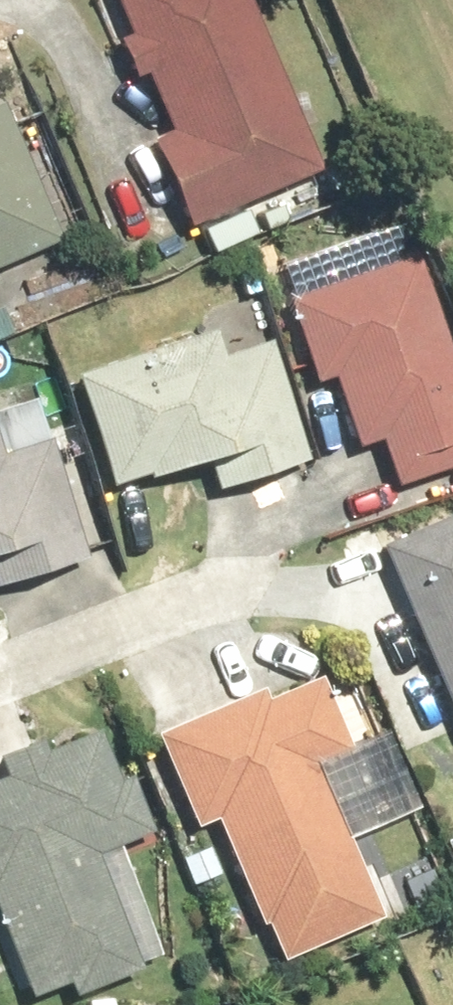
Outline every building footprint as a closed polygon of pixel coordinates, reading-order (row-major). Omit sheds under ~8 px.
[(239,0),(110,0),(123,30),(109,36),(125,72),(138,67),(164,129),(144,137),(179,222),(310,168),(239,0)] [(56,238),(0,105),(0,261),(56,238)] [(413,248),(271,295),(300,383),(330,373),(354,447),(377,439),(392,484),(452,464),(452,367),(413,248)] [(209,329),(68,374),(103,482),(142,469),(145,479),(200,461),(209,487),(306,456),(267,337),(217,354),(209,329)] [(46,437),(0,451),(0,578),(83,553),(46,437)] [(376,542),(452,725),(452,510),(376,542)] [(253,689),(150,734),(191,828),(212,819),(274,963),(382,917),(314,760),(349,745),(319,675),(259,702),(253,689)] [(0,778),(0,942),(20,994),(60,979),(66,994),(135,967),(91,852),(149,829),(126,770),(113,776),(94,726),(39,747),(34,735),(0,748),(0,772),(2,777),(0,778)]
